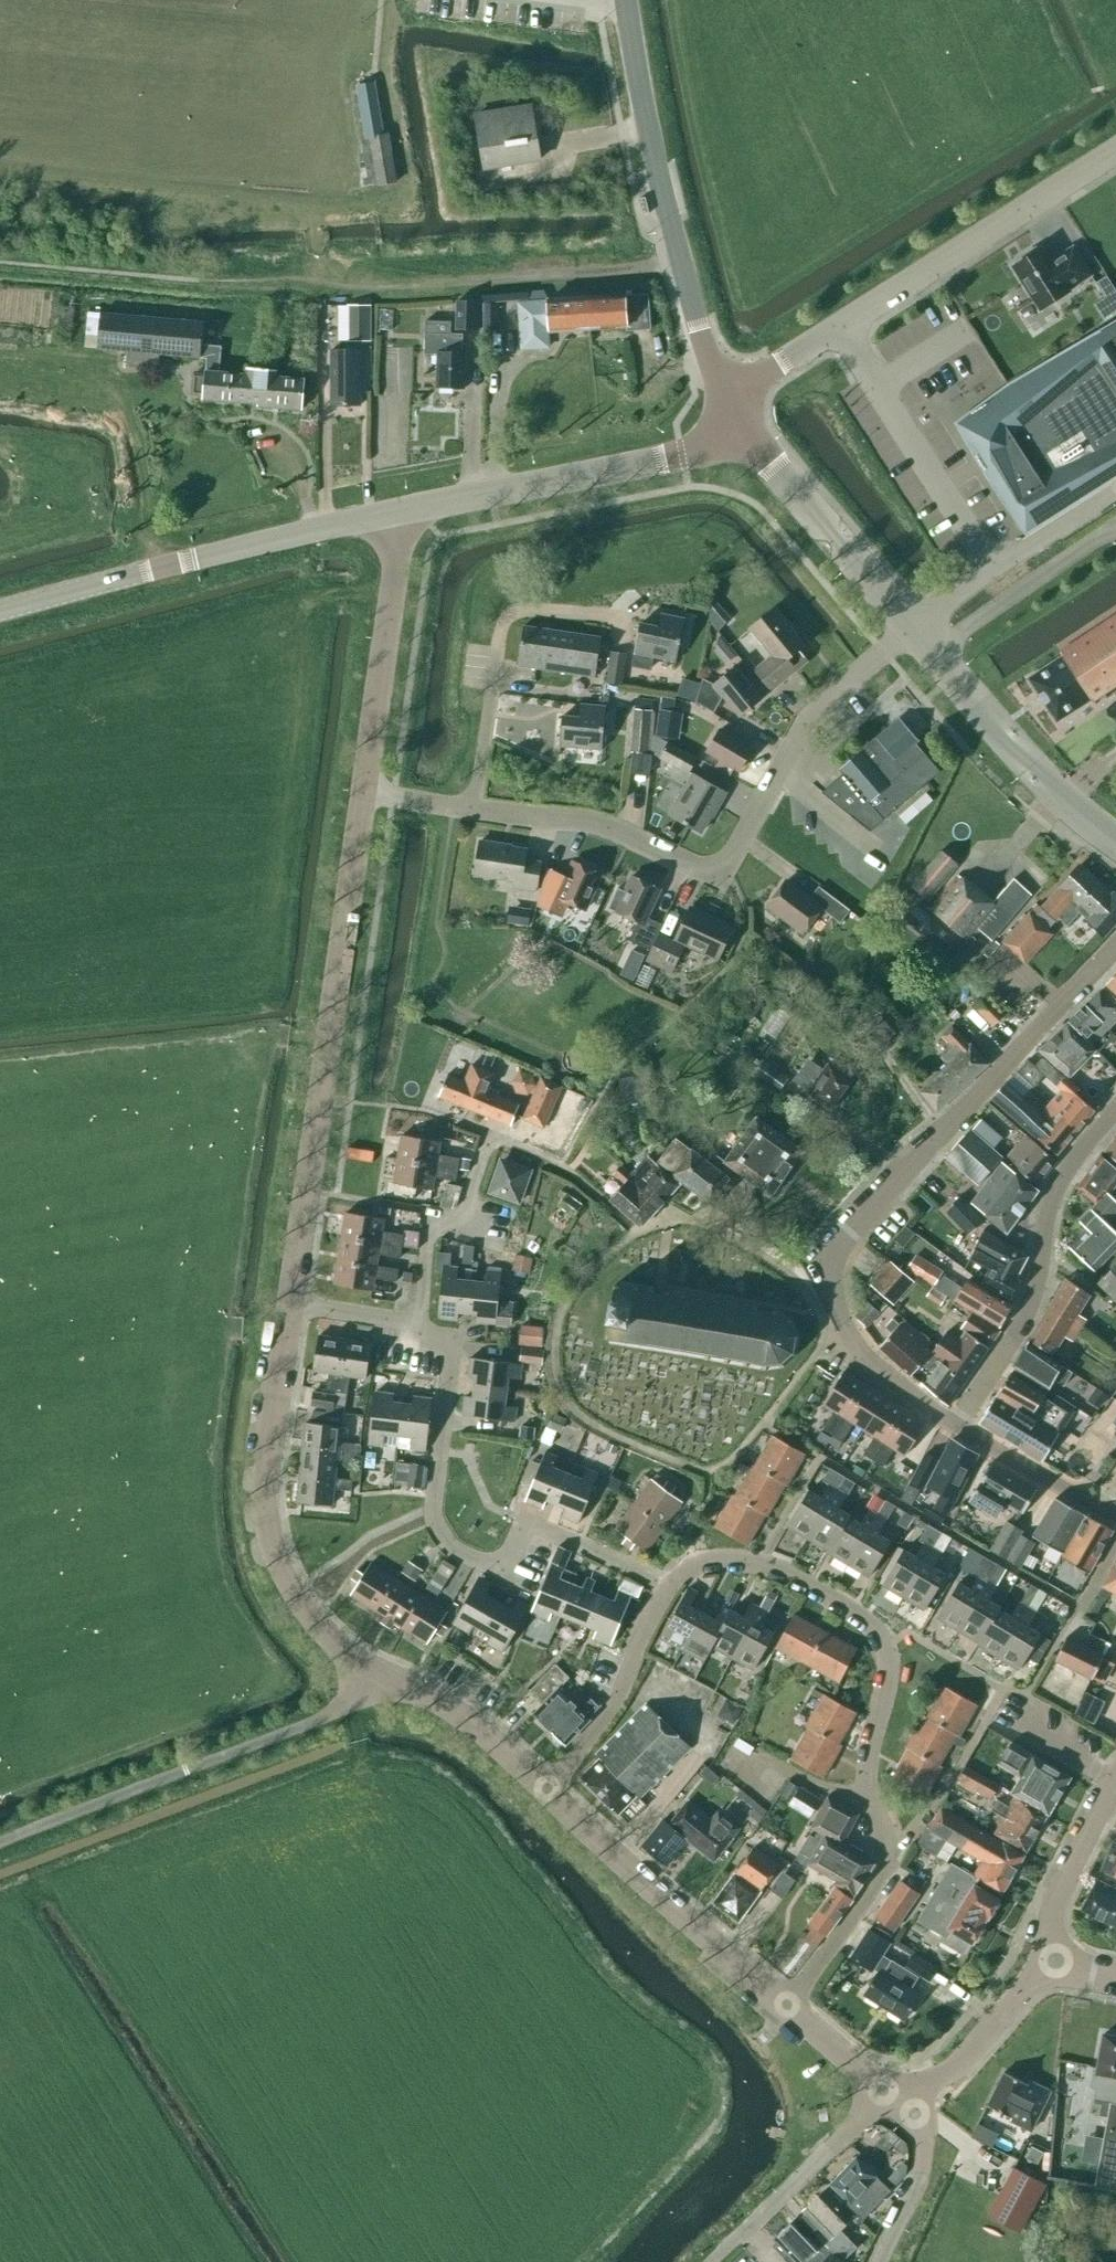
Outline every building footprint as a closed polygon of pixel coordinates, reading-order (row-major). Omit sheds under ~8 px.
[(366,138),(369,137),(368,135),(385,132),(376,81),(357,85),(366,138)] [(540,159),(531,106),(475,115),(484,168),(540,159)] [(369,137),(373,159),(378,185),(397,182),(387,132),(385,132),(368,135),(369,137)] [(1058,257),(1059,259),(1051,264),(1041,249),(1038,251),(1036,247),(1024,255),(1026,258),(1013,266),(1041,309),(1069,292),(1067,290),(1091,275),(1073,247),(1058,257)] [(1115,311),(1115,292),(1106,276),(1095,283),(1114,313),(1115,311)] [(587,297),(549,300),(545,291),(527,292),(527,303),(519,303),(522,349),(549,347),(547,328),(550,328),(550,331),(589,329),(587,297)] [(649,293),(587,297),(589,329),(627,326),(628,330),(651,329),(649,293)] [(455,329),(479,330),(480,301),(457,300),(455,329)] [(484,331),(498,331),(498,303),(483,303),(484,331)] [(347,340),(371,340),(371,305),(348,305),(347,340)] [(392,330),(393,310),(380,309),(379,330),(392,330)] [(206,373),(193,372),(191,394),(204,395),(203,399),(258,404),(258,406),(301,409),(304,379),(276,376),(277,371),(248,369),(248,374),(219,372),(221,347),(201,345),(204,322),(101,313),(98,348),(200,357),(207,358),(206,373)] [(437,354),(436,387),(464,388),(465,352),(462,352),(462,334),(451,333),(452,321),(426,320),(424,353),(437,354)] [(1028,525),(1115,469),(1115,356),(1104,336),(1012,394),(1017,402),(969,432),(1028,525)] [(413,463),(414,345),(388,345),(387,398),(377,397),(377,463),(413,463)] [(331,350),(331,404),(361,404),(361,350),(331,350)] [(731,617),(715,599),(710,621),(719,631),(731,617)] [(793,628),(776,607),(750,628),(772,655),(755,669),(772,690),(807,661),(798,650),(804,645),(791,629),(793,628)] [(685,619),(660,614),(658,626),(640,623),(634,652),(631,666),(651,670),(654,656),(676,661),(685,619)] [(1076,709),(1087,702),(1091,699),(1094,704),(1115,690),(1115,615),(1060,652),(1063,656),(1028,678),(1056,721),(1076,709)] [(523,626),(518,665),(595,676),(601,637),(523,626)] [(606,682),(622,685),(627,653),(611,650),(606,682)] [(723,696),(740,716),(762,698),(736,666),(715,684),(702,677),(695,702),(714,712),(723,696)] [(695,700),(700,683),(682,678),(677,695),(695,700)] [(660,697),(658,710),(671,712),(673,698),(660,697)] [(562,716),(559,745),(602,749),(606,706),(581,704),(580,717),(562,716)] [(631,751),(647,753),(651,711),(635,710),(631,751)] [(659,710),(655,736),(668,737),(671,712),(659,710)] [(828,797),(851,816),(868,802),(883,820),(940,771),(924,752),(923,753),(914,743),(917,741),(899,719),(840,769),(844,774),(822,792),(828,797)] [(739,770),(752,748),(720,729),(707,752),(720,760),(716,767),(729,775),(733,767),(739,770)] [(696,758),(669,742),(660,757),(688,773),(696,758)] [(718,806),(726,792),(692,773),(669,813),(701,831),(716,805),(718,806)] [(480,840),(475,874),(515,881),(514,887),(536,891),(541,862),(525,860),(527,849),(480,840)] [(907,890),(923,904),(957,865),(941,851),(907,890)] [(601,874),(573,861),(559,890),(548,884),(537,908),(550,914),(558,897),(586,909),(601,874)] [(1104,936),(1115,923),(1115,896),(1113,893),(1112,894),(1080,864),(1040,907),(1056,921),(1059,918),(1067,925),(1079,911),(1088,920),(1104,936)] [(957,875),(929,909),(926,907),(922,911),(916,905),(904,920),(960,966),(976,947),(970,942),(980,930),(992,940),(1010,918),(1031,894),(1014,879),(992,904),(957,875)] [(629,940),(650,950),(661,924),(647,918),(660,888),(632,876),(625,890),(618,887),(609,907),(638,921),(629,940)] [(767,905),(802,932),(821,908),(840,922),(850,910),(822,889),(813,901),(786,880),(767,905)] [(529,926),(531,909),(509,906),(507,923),(529,926)] [(732,927),(690,907),(674,942),(659,935),(647,960),(671,971),(684,944),(717,959),(732,927)] [(1020,958),(1047,929),(1030,913),(1003,942),(1020,958)] [(648,989),(656,970),(644,965),(635,983),(648,989)] [(634,981),(639,970),(629,966),(624,977),(634,981)] [(1105,984),(1115,994),(1115,972),(1105,984)] [(1115,1021),(1115,1012),(1114,1010),(1115,1008),(1099,991),(1066,1023),(1091,1046),(1115,1021)] [(974,1007),(992,1025),(1003,1014),(985,996),(974,1007)] [(858,1033),(874,1053),(888,1041),(887,1039),(895,1032),(881,1015),(858,1033)] [(1039,1050),(1068,1077),(1095,1050),(1091,1046),(1066,1023),(1039,1050)] [(920,1092),(937,1112),(988,1064),(952,1026),(942,1035),(952,1046),(942,1056),(949,1064),(920,1092)] [(1061,1089),(1050,1103),(1079,1128),(1094,1109),(1076,1093),(1079,1089),(1042,1057),(1034,1066),(1061,1089)] [(752,1073),(778,1091),(788,1077),(762,1059),(752,1073)] [(520,1103),(488,1090),(495,1073),(472,1063),(465,1081),(448,1073),(438,1096),(510,1126),(520,1103)] [(807,1093),(830,1108),(850,1080),(828,1064),(822,1073),(809,1064),(802,1075),(814,1083),(807,1093)] [(516,1092),(528,1094),(535,1085),(532,1073),(519,1071),(511,1081),(516,1092)] [(523,1118),(544,1127),(561,1087),(541,1078),(523,1118)] [(1079,1128),(1050,1103),(1041,1112),(1006,1082),(991,1098),(1056,1154),(1079,1128)] [(736,1170),(772,1195),(803,1151),(756,1117),(724,1162),(736,1170)] [(981,1119),(971,1130),(992,1149),(1002,1138),(981,1119)] [(603,1149),(612,1139),(600,1128),(591,1138),(603,1149)] [(992,1149),(971,1130),(970,1129),(946,1156),(978,1184),(1002,1158),(992,1149)] [(402,1134),(398,1159),(458,1169),(460,1158),(438,1154),(440,1141),(402,1134)] [(1006,1158),(1036,1184),(1056,1160),(1026,1134),(1006,1158)] [(672,1173),(672,1174),(714,1207),(734,1181),(730,1179),(736,1170),(724,1162),(717,1157),(711,1164),(690,1149),(674,1137),(656,1162),(672,1173)] [(1104,1151),(1115,1161),(1115,1137),(1104,1151)] [(614,1175),(623,1183),(626,1180),(658,1207),(680,1183),(647,1155),(631,1174),(620,1165),(613,1174),(614,1175)] [(1097,1202),(1107,1191),(1108,1193),(1115,1182),(1115,1168),(1100,1155),(1098,1159),(1096,1158),(1089,1168),(1090,1169),(1084,1177),(1077,1186),(1097,1202)] [(460,1158),(458,1169),(468,1171),(470,1159),(460,1157),(460,1158)] [(456,1181),(458,1169),(398,1159),(394,1183),(431,1189),(434,1177),(456,1181)] [(502,1161),(491,1191),(519,1201),(529,1171),(502,1161)] [(1001,1164),(970,1206),(1007,1233),(1038,1190),(1001,1164)] [(599,1190),(609,1199),(609,1198),(623,1183),(614,1175),(613,1174),(599,1189),(599,1190)] [(658,1207),(626,1180),(623,1183),(609,1199),(641,1227),(658,1207)] [(1097,1202),(1079,1221),(1086,1227),(1069,1246),(1094,1271),(1115,1248),(1115,1231),(1106,1222),(1115,1211),(1115,1200),(1108,1193),(1107,1191),(1097,1202)] [(557,1205),(574,1217),(582,1205),(566,1193),(557,1205)] [(944,1211),(972,1240),(982,1231),(987,1226),(959,1196),(944,1211)] [(346,1212),(342,1236),(401,1246),(403,1234),(382,1231),(384,1219),(346,1212)] [(1011,1298),(1020,1281),(1016,1279),(1027,1256),(1008,1246),(1009,1245),(982,1231),(968,1257),(990,1269),(983,1283),(1011,1298)] [(400,1257),(401,1246),(342,1236),(338,1259),(376,1265),(378,1253),(400,1257)] [(443,1271),(443,1266),(450,1266),(451,1254),(438,1252),(436,1271),(443,1271)] [(933,1287),(933,1286),(942,1274),(944,1271),(917,1253),(907,1270),(933,1287)] [(532,1257),(519,1254),(515,1254),(511,1269),(529,1273),(532,1257)] [(376,1265),(338,1259),(334,1284),(372,1290),(374,1276),(396,1280),(398,1269),(376,1265)] [(913,1281),(891,1262),(871,1285),(893,1304),(913,1281)] [(1115,1300),(1115,1264),(1098,1283),(1115,1300)] [(458,1312),(468,1313),(471,1280),(458,1279),(459,1267),(450,1266),(443,1266),(443,1271),(438,1317),(458,1319),(458,1312)] [(471,1280),(468,1313),(477,1314),(476,1321),(511,1324),(513,1302),(498,1301),(501,1272),(486,1270),(485,1282),(471,1280)] [(962,1288),(942,1274),(933,1286),(947,1295),(954,1299),(960,1304),(971,1311),(999,1329),(1012,1305),(968,1278),(962,1288)] [(1047,1308),(1078,1330),(1085,1319),(1077,1314),(1090,1294),(1066,1278),(1047,1308)] [(674,1351),(764,1370),(782,1367),(796,1354),(800,1335),(791,1318),(777,1308),(615,1284),(612,1301),(608,1322),(605,1339),(674,1351)] [(880,1312),(887,1304),(875,1294),(868,1303),(880,1312)] [(868,1326),(880,1312),(868,1303),(867,1301),(856,1314),(868,1326)] [(1071,1340),(1078,1330),(1047,1308),(1028,1339),(1052,1354),(1064,1336),(1071,1340)] [(947,1336),(932,1351),(930,1354),(964,1383),(1000,1330),(999,1329),(971,1311),(960,1328),(965,1331),(956,1344),(947,1336)] [(911,1375),(930,1354),(932,1351),(901,1323),(879,1346),(911,1375)] [(543,1328),(520,1325),(518,1343),(541,1346),(543,1328)] [(328,1372),(326,1390),(337,1391),(345,1339),(319,1335),(313,1370),(328,1372)] [(371,1344),(345,1339),(337,1391),(347,1393),(349,1375),(366,1378),(371,1344)] [(1063,1365),(1027,1342),(1011,1369),(1047,1390),(1054,1379),(1064,1386),(1072,1372),(1062,1365),(1063,1365)] [(519,1361),(542,1365),(544,1350),(521,1347),(519,1361)] [(948,1406),(964,1383),(930,1354),(911,1375),(948,1406)] [(477,1377),(476,1387),(507,1391),(508,1377),(519,1378),(521,1364),(470,1357),(468,1376),(477,1377)] [(824,1428),(833,1434),(864,1383),(844,1370),(823,1403),(835,1410),(824,1428)] [(1010,1373),(996,1394),(1051,1427),(1053,1423),(1060,1427),(1058,1431),(1061,1432),(1075,1407),(1056,1395),(1053,1400),(1010,1373)] [(853,1422),(864,1429),(885,1396),(864,1383),(833,1434),(842,1440),(853,1422)] [(507,1391),(476,1387),(474,1396),(466,1395),(463,1414),(514,1421),(516,1407),(505,1405),(507,1391)] [(1099,1408),(1107,1395),(1095,1387),(1087,1400),(1099,1408)] [(336,1394),(312,1391),(311,1404),(334,1407),(336,1394)] [(345,1406),(347,1393),(337,1391),(334,1405),(345,1406)] [(384,1433),(398,1435),(403,1403),(393,1402),(394,1394),(375,1392),(368,1442),(383,1444),(384,1433)] [(1053,1423),(1051,1427),(996,1394),(978,1423),(1042,1461),(1058,1431),(1060,1427),(1053,1423)] [(403,1403),(398,1435),(413,1437),(412,1448),(426,1450),(432,1398),(413,1396),(412,1404),(403,1403)] [(864,1453),(874,1459),(905,1409),(885,1396),(864,1429),(875,1436),(864,1453)] [(926,1422),(905,1409),(874,1459),(883,1465),(894,1448),(905,1455),(926,1422)] [(305,1422),(303,1448),(354,1454),(355,1443),(339,1442),(341,1426),(326,1424),(327,1411),(313,1410),(312,1423),(305,1422)] [(560,1433),(566,1419),(553,1413),(547,1427),(560,1433)] [(520,1426),(519,1438),(533,1439),(534,1427),(520,1426)] [(837,1448),(842,1440),(833,1434),(827,1442),(837,1448)] [(754,1466),(784,1484),(786,1485),(804,1453),(772,1435),(754,1466)] [(977,1454),(951,1439),(928,1486),(941,1492),(934,1507),(947,1514),(977,1454)] [(303,1448),(300,1474),(335,1478),(336,1463),(353,1464),(354,1454),(303,1448)] [(374,1469),(376,1453),(367,1452),(365,1468),(374,1469)] [(547,1499),(555,1503),(568,1473),(553,1467),(558,1457),(545,1452),(525,1500),(543,1507),(547,1499)] [(909,1482),(923,1489),(938,1459),(924,1452),(909,1482)] [(1036,1489),(991,1462),(969,1499),(993,1513),(997,1511),(1004,1500),(1023,1511),(1036,1489)] [(425,1465),(422,1465),(410,1463),(407,1486),(421,1487),(425,1465)] [(568,1473),(555,1503),(564,1507),(560,1515),(578,1522),(598,1474),(572,1463),(568,1473)] [(766,1514),(784,1484),(754,1466),(753,1465),(735,1495),(765,1514),(766,1514)] [(663,1487),(668,1480),(657,1472),(652,1478),(663,1487)] [(836,1472),(830,1483),(837,1488),(844,1477),(836,1472)] [(352,1479),(335,1478),(300,1474),(297,1501),(332,1505),(333,1488),(351,1489),(352,1479)] [(844,1477),(837,1488),(846,1493),(848,1494),(855,1483),(845,1476),(844,1477)] [(652,1478),(634,1503),(664,1526),(682,1501),(671,1493),(676,1486),(668,1480),(663,1487),(652,1478)] [(787,1525),(808,1537),(837,1488),(830,1483),(829,1483),(820,1497),(808,1490),(787,1525)] [(808,1537),(828,1550),(849,1516),(850,1515),(838,1507),(846,1493),(837,1488),(808,1537)] [(765,1514),(735,1495),(733,1494),(715,1526),(747,1544),(765,1514)] [(884,1501),(876,1497),(870,1507),(877,1512),(884,1501)] [(1033,1535),(1063,1552),(1085,1514),(1055,1497),(1033,1535)] [(646,1550),(664,1526),(634,1503),(616,1528),(627,1536),(622,1543),(630,1549),(635,1542),(646,1550)] [(827,1551),(848,1564),(877,1514),(869,1509),(860,1523),(849,1516),(828,1550),(827,1551)] [(906,1529),(913,1517),(904,1511),(897,1523),(906,1529)] [(869,1576),(890,1541),(878,1533),(886,1519),(877,1514),(848,1564),(869,1576)] [(1085,1514),(1063,1552),(1064,1553),(1062,1557),(1088,1572),(1112,1529),(1085,1514)] [(1020,1534),(1019,1534),(1022,1530),(1007,1521),(991,1549),(1006,1558),(1020,1534)] [(1034,1542),(1020,1534),(1006,1558),(1020,1566),(1034,1542)] [(882,1584),(903,1597),(932,1547),(924,1542),(916,1556),(903,1549),(882,1584)] [(559,1545),(552,1562),(565,1567),(572,1550),(559,1545)] [(932,1547),(903,1597),(924,1609),(945,1574),(933,1566),(941,1552),(932,1547)] [(978,1576),(987,1581),(997,1564),(983,1555),(976,1567),(981,1571),(978,1576)] [(415,1580),(422,1570),(409,1561),(402,1572),(415,1580)] [(1115,1592),(1115,1561),(1103,1585),(1115,1592)] [(350,1594),(376,1610),(396,1578),(371,1562),(363,1573),(357,1570),(351,1578),(358,1582),(350,1594)] [(560,1577),(565,1567),(552,1562),(531,1612),(549,1619),(552,1611),(561,1615),(574,1583),(560,1577)] [(995,1586),(1005,1569),(997,1564),(987,1581),(995,1586)] [(474,1624),(482,1629),(499,1601),(485,1593),(491,1583),(479,1576),(453,1622),(469,1632),(474,1624)] [(958,1630),(987,1581),(978,1576),(970,1589),(958,1582),(937,1617),(958,1630)] [(438,1595),(444,1584),(433,1577),(426,1588),(438,1595)] [(583,1587),(574,1583),(561,1615),(587,1625),(600,1594),(591,1590),(595,1580),(587,1577),(583,1587)] [(422,1594),(396,1578),(376,1610),(385,1616),(381,1622),(389,1627),(393,1621),(402,1626),(422,1594)] [(995,1586),(987,1581),(958,1630),(978,1642),(999,1609),(1000,1607),(987,1599),(995,1586)] [(1031,1585),(1024,1596),(1031,1600),(1038,1589),(1031,1585)] [(661,1637),(682,1648),(703,1612),(690,1605),(697,1591),(689,1587),(661,1637)] [(600,1594),(587,1625),(596,1629),(593,1637),(611,1644),(631,1595),(618,1590),(614,1600),(600,1594)] [(499,1601),(482,1629),(491,1634),(486,1642),(502,1651),(529,1605),(504,1591),(499,1601)] [(768,1592),(759,1607),(767,1611),(776,1596),(768,1592)] [(422,1594),(402,1626),(427,1643),(434,1631),(441,1635),(446,1627),(440,1623),(448,1611),(422,1594)] [(1010,1616),(999,1609),(978,1642),(977,1644),(998,1656),(1027,1607),(1018,1602),(1010,1616)] [(711,1646),(731,1657),(759,1607),(751,1603),(744,1616),(730,1609),(711,1646)] [(716,1618),(703,1612),(682,1648),(704,1660),(711,1646),(730,1609),(722,1605),(716,1618)] [(759,1607),(731,1657),(753,1669),(773,1632),(760,1625),(767,1611),(759,1607)] [(1027,1607),(998,1656),(1019,1669),(1026,1656),(1037,1663),(1051,1639),(1027,1626),(1035,1612),(1027,1607)] [(776,1646),(807,1664),(825,1631),(793,1614),(776,1646)] [(857,1648),(825,1631),(807,1664),(839,1681),(857,1648)] [(1055,1659),(1093,1678),(1103,1658),(1104,1656),(1067,1637),(1055,1659)] [(1104,1683),(1114,1663),(1103,1658),(1093,1678),(1104,1683)] [(565,1744),(590,1719),(601,1707),(591,1697),(580,1709),(558,1688),(569,1677),(556,1664),(529,1691),(543,1704),(534,1714),(565,1744)] [(977,1704),(944,1686),(928,1717),(956,1733),(955,1734),(959,1736),(977,1704)] [(1099,1719),(1104,1695),(1083,1691),(1078,1714),(1099,1719)] [(824,1694),(806,1726),(809,1728),(838,1744),(838,1743),(856,1712),(824,1694)] [(581,1777),(618,1813),(636,1795),(639,1798),(689,1747),(646,1704),(596,1754),(600,1758),(581,1777)] [(928,1717),(924,1715),(906,1747),(909,1749),(938,1765),(938,1764),(950,1742),(955,1734),(956,1733),(928,1717)] [(838,1744),(809,1728),(791,1759),(823,1777),(842,1745),(838,1743),(838,1744)] [(961,1748),(965,1740),(959,1736),(955,1734),(950,1742),(961,1748)] [(1013,1792),(1015,1794),(1048,1814),(1070,1777),(1012,1743),(1000,1764),(1022,1776),(1013,1792)] [(923,1798),(941,1766),(938,1764),(938,1765),(909,1749),(891,1780),(923,1798)] [(988,1777),(972,1767),(966,1764),(957,1779),(958,1780),(956,1782),(973,1792),(974,1789),(990,1798),(999,1783),(988,1777)] [(790,1802),(800,1787),(789,1781),(780,1795),(790,1802)] [(759,1823),(768,1811),(741,1789),(737,1794),(753,1807),(748,1814),(759,1823)] [(1035,1835),(1048,1814),(1015,1794),(1008,1805),(997,1799),(991,1809),(1003,1816),(1035,1835)] [(850,1844),(847,1848),(841,1844),(859,1814),(829,1796),(810,1826),(817,1830),(813,1837),(808,1834),(799,1851),(793,1861),(805,1868),(808,1863),(835,1880),(832,1884),(852,1900),(874,1865),(859,1856),(862,1851),(850,1844)] [(662,1819),(641,1845),(667,1866),(688,1839),(714,1859),(740,1826),(718,1809),(710,1819),(687,1801),(669,1825),(662,1819)] [(982,1861),(973,1876),(977,1879),(1001,1892),(1024,1855),(941,1807),(928,1829),(982,1861)] [(1026,1851),(1035,1835),(1003,1816),(993,1832),(1026,1851)] [(1101,1869),(1115,1877),(1115,1843),(1114,1842),(1101,1869)] [(779,1864),(756,1847),(713,1902),(738,1921),(779,1864)] [(977,1879),(973,1876),(951,1864),(918,1919),(943,1934),(940,1940),(962,1953),(969,1941),(972,1943),(999,1898),(974,1884),(977,1879)] [(786,1896),(796,1875),(783,1869),(773,1889),(786,1896)] [(1097,1879),(1082,1909),(1115,1926),(1115,1889),(1097,1879)] [(900,1880),(876,1915),(893,1928),(918,1893),(900,1880)] [(807,1921),(823,1934),(851,1901),(835,1887),(807,1921)] [(865,1994),(904,2018),(919,1995),(910,1989),(918,1976),(881,1954),(889,1942),(868,1929),(850,1956),(871,1970),(873,1967),(879,1971),(865,1994)] [(907,1965),(928,1979),(936,1967),(915,1953),(907,1965)] [(1104,2034),(1097,2072),(1092,2071),(1090,2086),(1095,2087),(1093,2102),(1101,2104),(1099,2115),(1108,2116),(1096,2181),(1095,2186),(1115,2189),(1115,2036),(1104,2034)] [(1066,2058),(1060,2082),(1077,2085),(1082,2062),(1066,2058)] [(1010,2120),(1031,2130),(1050,2090),(1029,2080),(1028,2083),(1004,2072),(987,2105),(1011,2117),(1010,2120)] [(908,2151),(906,2145),(888,2129),(877,2142),(887,2151),(892,2145),(903,2154),(908,2151)] [(1032,2145),(1025,2157),(1037,2163),(1043,2152),(1032,2145)] [(890,2190),(877,2178),(856,2157),(830,2184),(849,2201),(846,2205),(862,2220),(890,2190)] [(989,2214),(1018,2229),(1043,2182),(1013,2167),(989,2214)] [(849,2219),(822,2191),(803,2210),(796,2217),(810,2231),(813,2228),(818,2233),(841,2259),(855,2246),(838,2229),(849,2219)] [(818,2233),(813,2239),(793,2219),(774,2238),(788,2252),(783,2257),(789,2261),(802,2261),(803,2261),(845,2261),(841,2259),(818,2233)]
